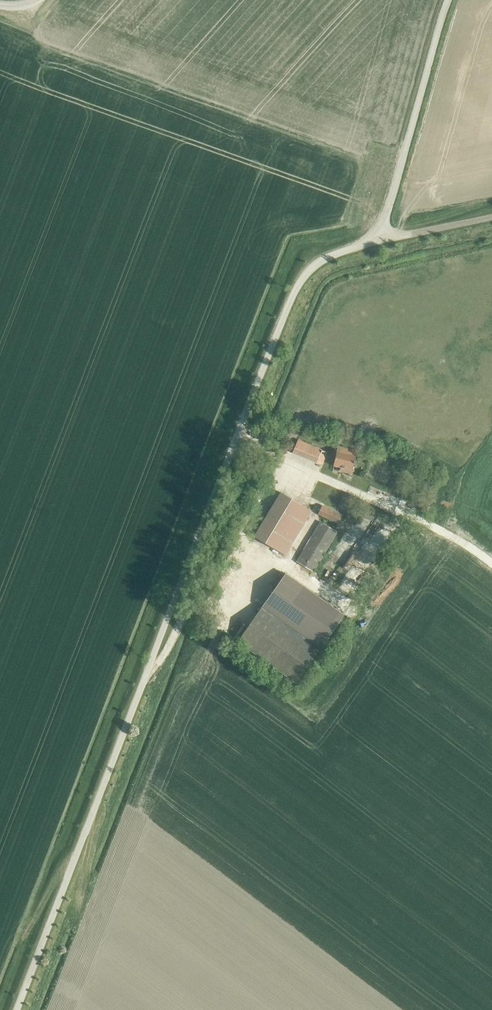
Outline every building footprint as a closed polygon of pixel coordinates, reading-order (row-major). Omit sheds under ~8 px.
[(321,465),(326,453),(297,441),(292,453),(321,465)] [(352,474),(357,451),(338,446),(333,466),(344,469),(343,472),(352,474)] [(254,536),(284,555),(311,510),(280,492),(254,536)] [(317,514),(324,517),(337,524),(341,515),(321,505),(317,514)] [(296,562),(312,571),(337,531),(321,522),(296,562)] [(283,577),(263,604),(321,645),(340,617),(343,613),(286,573),(283,577)] [(295,682),(318,649),(261,608),(237,641),(295,682)]
